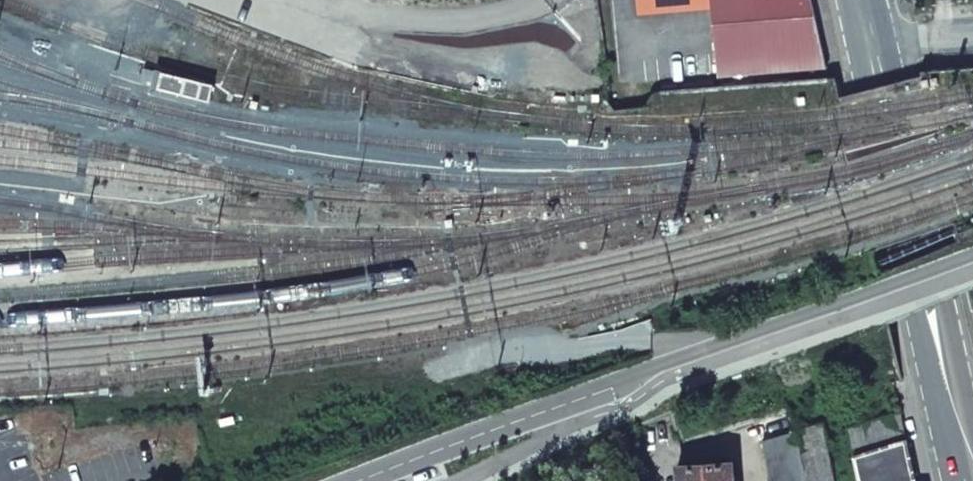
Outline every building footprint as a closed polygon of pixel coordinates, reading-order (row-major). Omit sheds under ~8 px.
[(718,77),(826,68),(811,0),(711,0),(718,77)] [(202,102),(207,86),(157,74),(153,90),(202,102)] [(853,455),(906,440),(901,413),(847,429),(853,455)] [(796,431),(806,480),(832,480),(820,424),(796,431)] [(796,431),(765,441),(773,480),(806,480),(796,431)] [(906,440),(853,455),(859,480),(916,480),(906,440)] [(678,480),(734,480),(732,462),(677,467),(678,480)]
